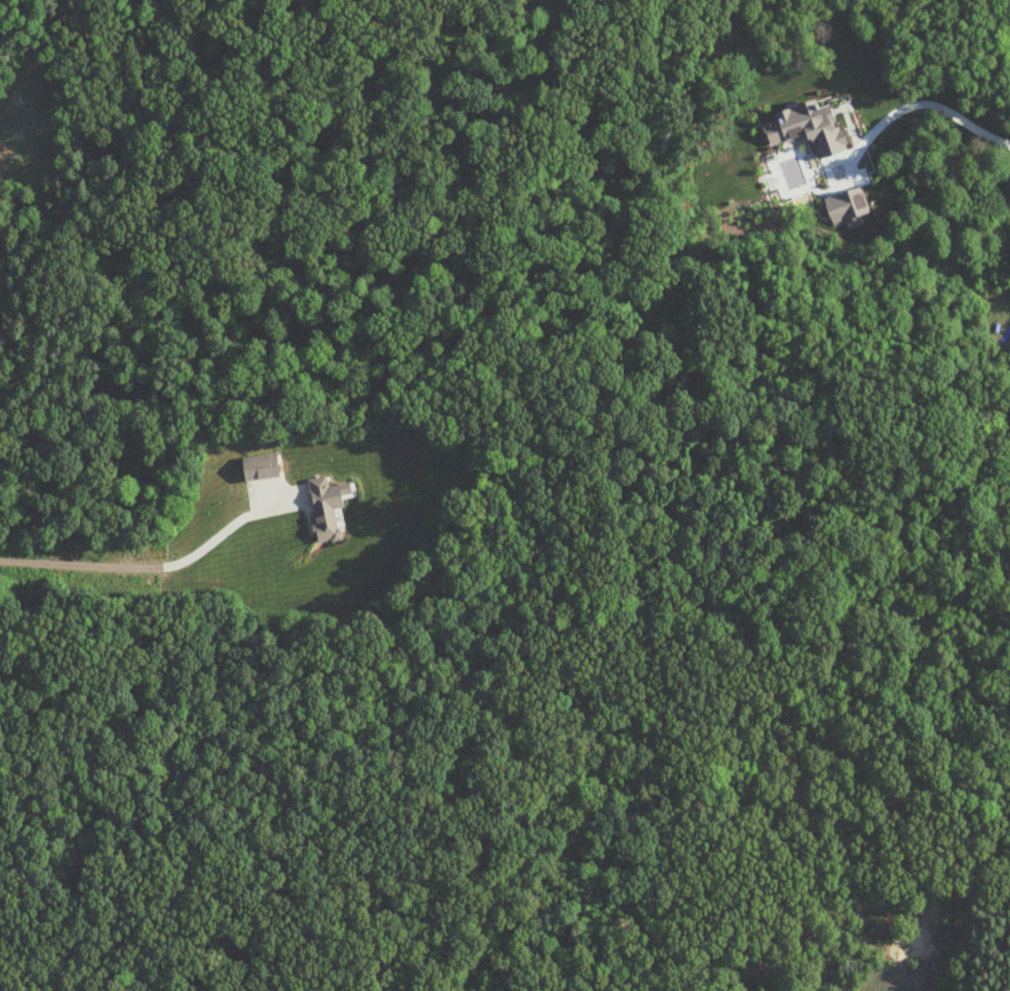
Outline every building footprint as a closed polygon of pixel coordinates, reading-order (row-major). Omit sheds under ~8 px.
[(244,459),(247,483),(283,479),(280,456),(244,459)] [(320,547),(345,543),(340,511),(349,510),(347,499),(356,498),(354,484),(332,488),(330,478),(310,481),(320,547)]
